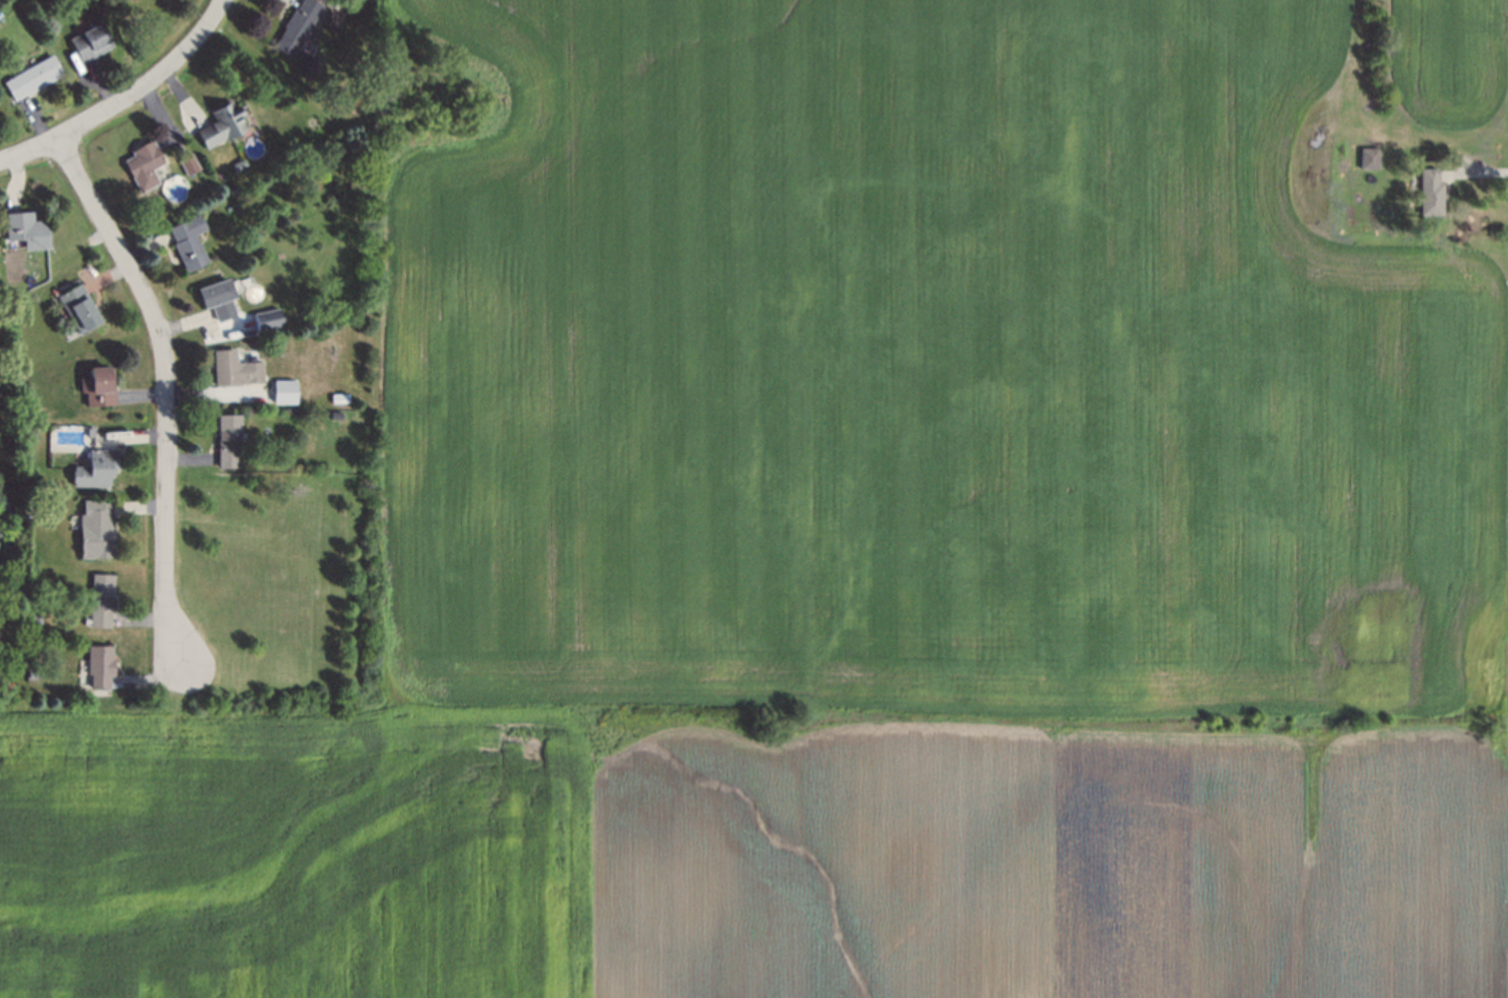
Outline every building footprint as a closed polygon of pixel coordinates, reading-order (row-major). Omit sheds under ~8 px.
[(298,10),(304,0),(310,0),(323,9),(312,25),(318,29),(310,41),(304,38),(291,58),(274,46),(285,29),(282,27),(294,7),(298,10)] [(331,9),(317,0),(337,0),(331,9)] [(81,63),(68,37),(94,24),(96,29),(102,26),(113,47),(81,63)] [(13,102),(4,85),(55,57),(65,74),(13,102)] [(206,151),(196,134),(214,124),(209,115),(230,103),(234,109),(239,106),(244,115),(238,118),(245,131),(226,142),(225,141),(206,151)] [(140,195),(124,160),(131,156),(129,153),(152,142),(164,165),(152,171),(159,186),(140,195)] [(1379,172),(1361,172),(1360,150),(1378,150),(1379,172)] [(186,175),(177,160),(188,154),(196,169),(186,175)] [(240,170),(235,163),(242,159),(247,165),(240,170)] [(1438,187),(1443,187),(1443,220),(1421,220),(1421,172),(1438,172),(1438,187)] [(207,258),(185,268),(173,241),(178,238),(172,225),(196,213),(204,230),(196,234),(207,258)] [(24,250),(24,241),(7,241),(6,215),(32,215),(33,222),(47,221),(48,250),(24,250)] [(218,322),(213,308),(215,307),(214,304),(205,308),(199,292),(228,282),(233,298),(228,299),(234,317),(218,322)] [(81,330),(75,318),(69,321),(57,297),(80,285),(99,321),(81,330)] [(257,333),(254,316),(279,310),(282,327),(257,333)] [(214,388),(213,351),(235,351),(235,364),(243,364),(243,361),(261,361),(262,386),(244,387),(244,377),(236,377),(236,388),(214,388)] [(83,408),(82,393),(91,392),(89,371),(114,369),(116,406),(83,408)] [(274,406),(274,383),(297,384),(296,407),(274,406)] [(350,405),(332,405),(333,397),(350,398),(350,405)] [(217,471),(218,415),(239,415),(239,443),(236,443),(236,471),(217,471)] [(108,488),(75,486),(76,468),(87,469),(89,452),(117,454),(115,475),(109,475),(108,488)] [(82,557),(82,526),(92,526),(92,522),(84,522),(84,502),(116,503),(115,557),(82,557)] [(112,629),(89,628),(91,574),(114,575),(112,629)] [(110,690),(91,690),(91,676),(87,676),(88,646),(110,647),(110,659),(114,659),(114,677),(110,677),(110,690)]
